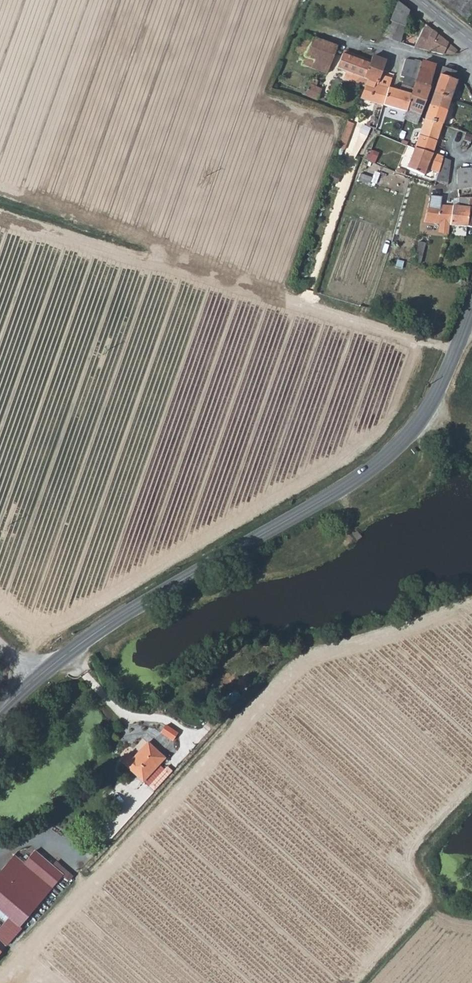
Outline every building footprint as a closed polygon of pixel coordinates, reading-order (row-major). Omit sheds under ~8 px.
[(466,18),(471,11),(471,0),(444,0),(466,18)] [(405,25),(409,11),(399,3),(397,2),(391,20),(405,25)] [(402,40),(405,25),(391,20),(385,36),(402,40)] [(417,47),(423,50),(437,53),(453,54),(457,49),(431,28),(423,22),(408,41),(409,42),(414,44),(417,47)] [(328,73),(338,46),(304,33),(295,52),(301,55),(300,58),(305,60),(304,61),(303,62),(303,63),(328,73)] [(347,72),(365,79),(371,63),(343,53),(337,68),(347,72)] [(368,80),(366,86),(361,98),(384,105),(389,90),(376,86),(377,83),(379,84),(382,78),(388,62),(374,56),(371,63),(365,79),(368,80)] [(400,113),(404,115),(406,109),(415,84),(416,80),(410,77),(416,61),(407,59),(401,76),(404,79),(400,91),(389,90),(384,105),(401,111),(400,113)] [(422,62),(419,61),(416,61),(410,77),(416,80),(422,62)] [(425,87),(433,65),(425,63),(422,62),(416,80),(415,84),(416,84),(418,85),(425,87)] [(451,101),(461,75),(461,74),(444,69),(434,95),(451,101)] [(347,72),(344,78),(366,86),(368,80),(365,79),(347,72)] [(306,92),(304,91),(303,93),(317,100),(322,89),(316,86),(319,80),(312,78),(306,92)] [(376,86),(389,90),(392,81),(382,78),(379,84),(377,83),(376,86)] [(416,84),(415,84),(406,109),(421,115),(428,95),(423,93),(425,87),(418,85),(416,84)] [(442,125),(451,101),(434,95),(425,119),(442,125)] [(421,115),(406,109),(404,115),(403,117),(418,122),(421,115)] [(436,141),(442,125),(425,119),(419,135),(436,141)] [(355,123),(348,121),(339,147),(345,150),(355,123)] [(464,150),(467,149),(470,141),(471,137),(471,135),(466,133),(464,139),(459,137),(455,147),(464,150)] [(432,153),(436,141),(419,135),(415,148),(432,153)] [(448,175),(450,159),(432,153),(415,148),(407,169),(423,175),(426,167),(435,170),(434,175),(436,176),(435,179),(447,181),(448,175)] [(457,169),(455,189),(468,189),(470,174),(471,167),(459,167),(457,169)] [(455,189),(456,196),(471,197),(471,174),(470,174),(468,189),(455,189)] [(434,183),(433,187),(440,188),(446,190),(447,181),(435,179),(434,183)] [(440,188),(433,187),(431,195),(438,196),(439,194),(440,188)] [(440,197),(438,196),(431,195),(429,203),(439,204),(440,197)] [(456,196),(456,198),(457,206),(452,205),(450,225),(468,227),(470,206),(471,207),(471,197),(456,196)] [(452,205),(450,205),(439,204),(429,203),(429,204),(424,222),(450,225),(452,205)] [(419,238),(416,251),(416,252),(423,254),(427,241),(419,238)] [(423,254),(416,252),(414,258),(421,261),(423,254)] [(166,727),(162,734),(176,741),(179,733),(166,727)] [(121,798),(137,780),(143,774),(126,758),(112,774),(108,770),(100,779),(121,798)] [(17,925),(60,874),(32,850),(21,861),(13,854),(0,869),(0,910),(17,925)]
